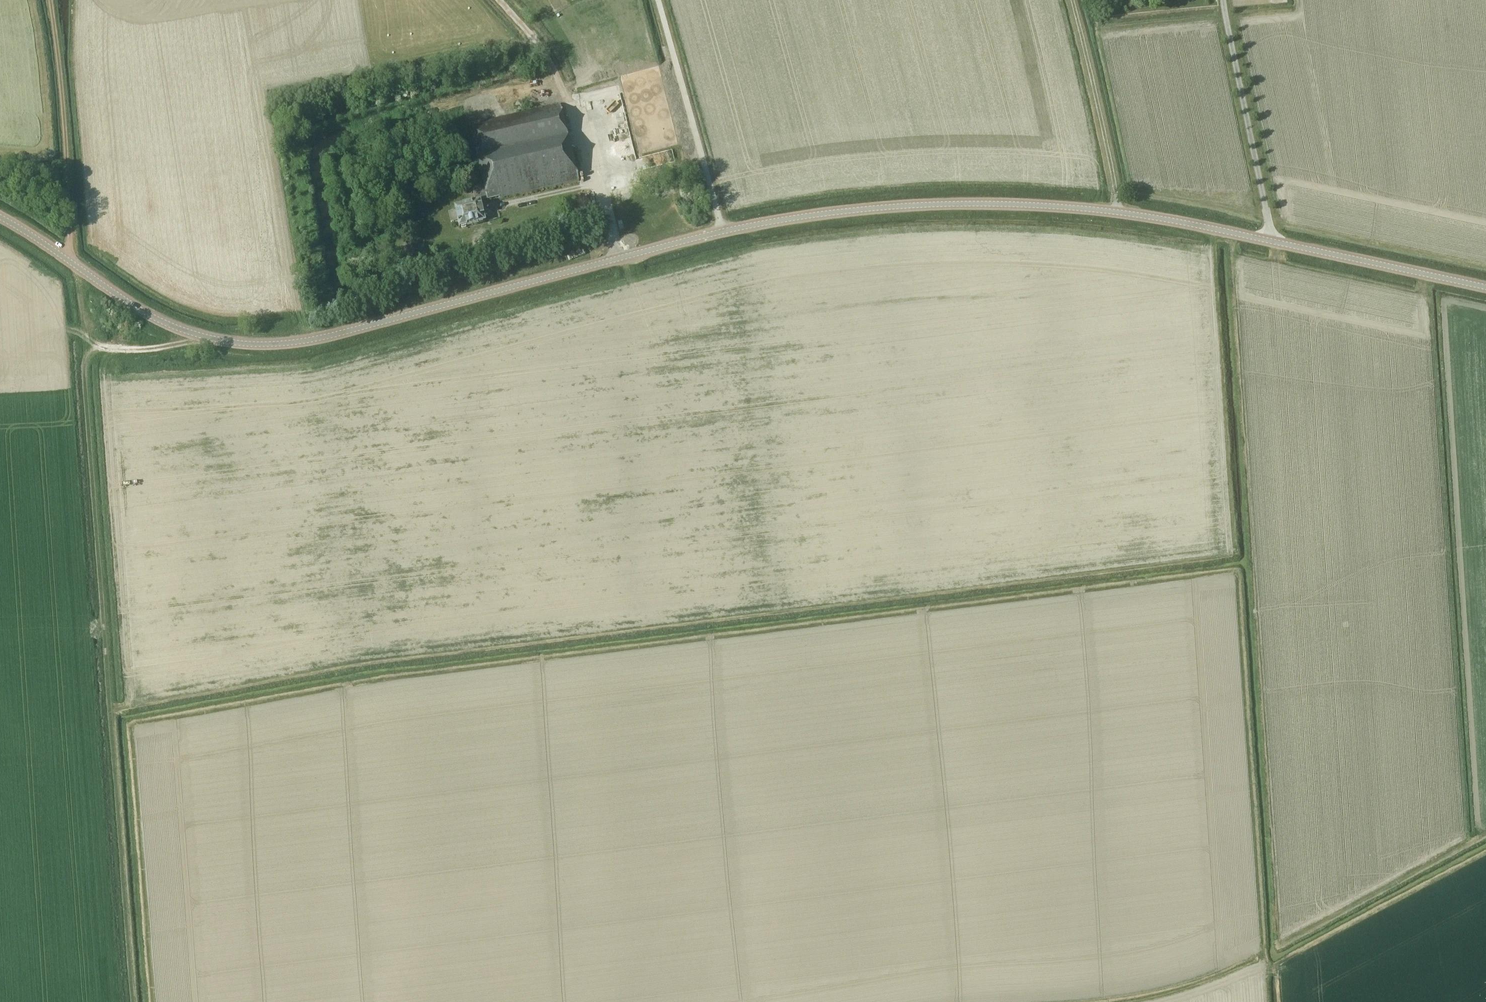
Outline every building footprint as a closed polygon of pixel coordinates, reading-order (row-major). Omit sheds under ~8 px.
[(499,199),(578,181),(559,105),(470,125),(485,186),(473,189),(476,202),(455,207),(456,213),(450,215),(452,224),(458,222),(460,228),(486,222),(481,202),(498,198),(499,199)]
